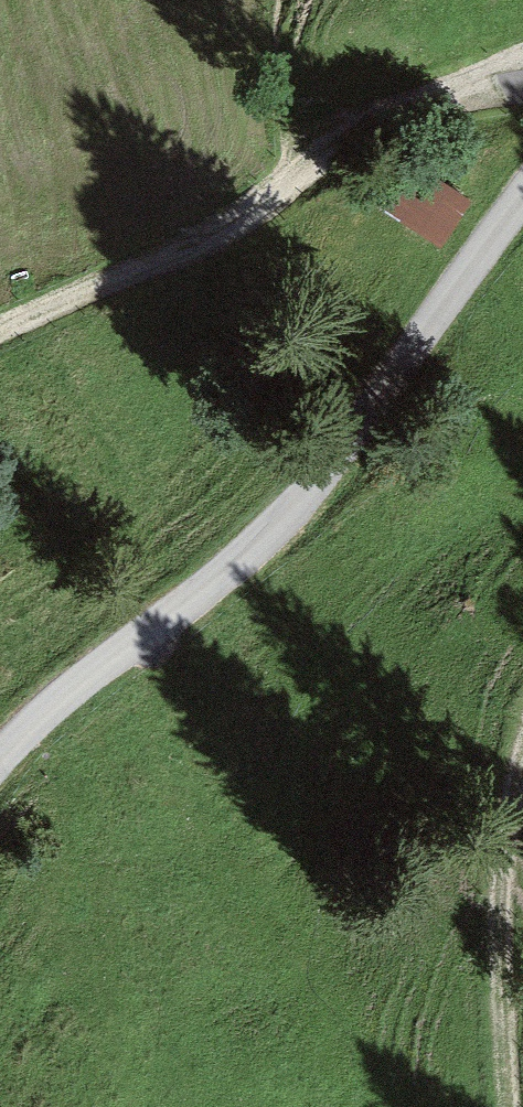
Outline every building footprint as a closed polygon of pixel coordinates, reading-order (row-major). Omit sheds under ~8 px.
[(407,229),(454,244),(471,192),(424,177),(407,229)]
